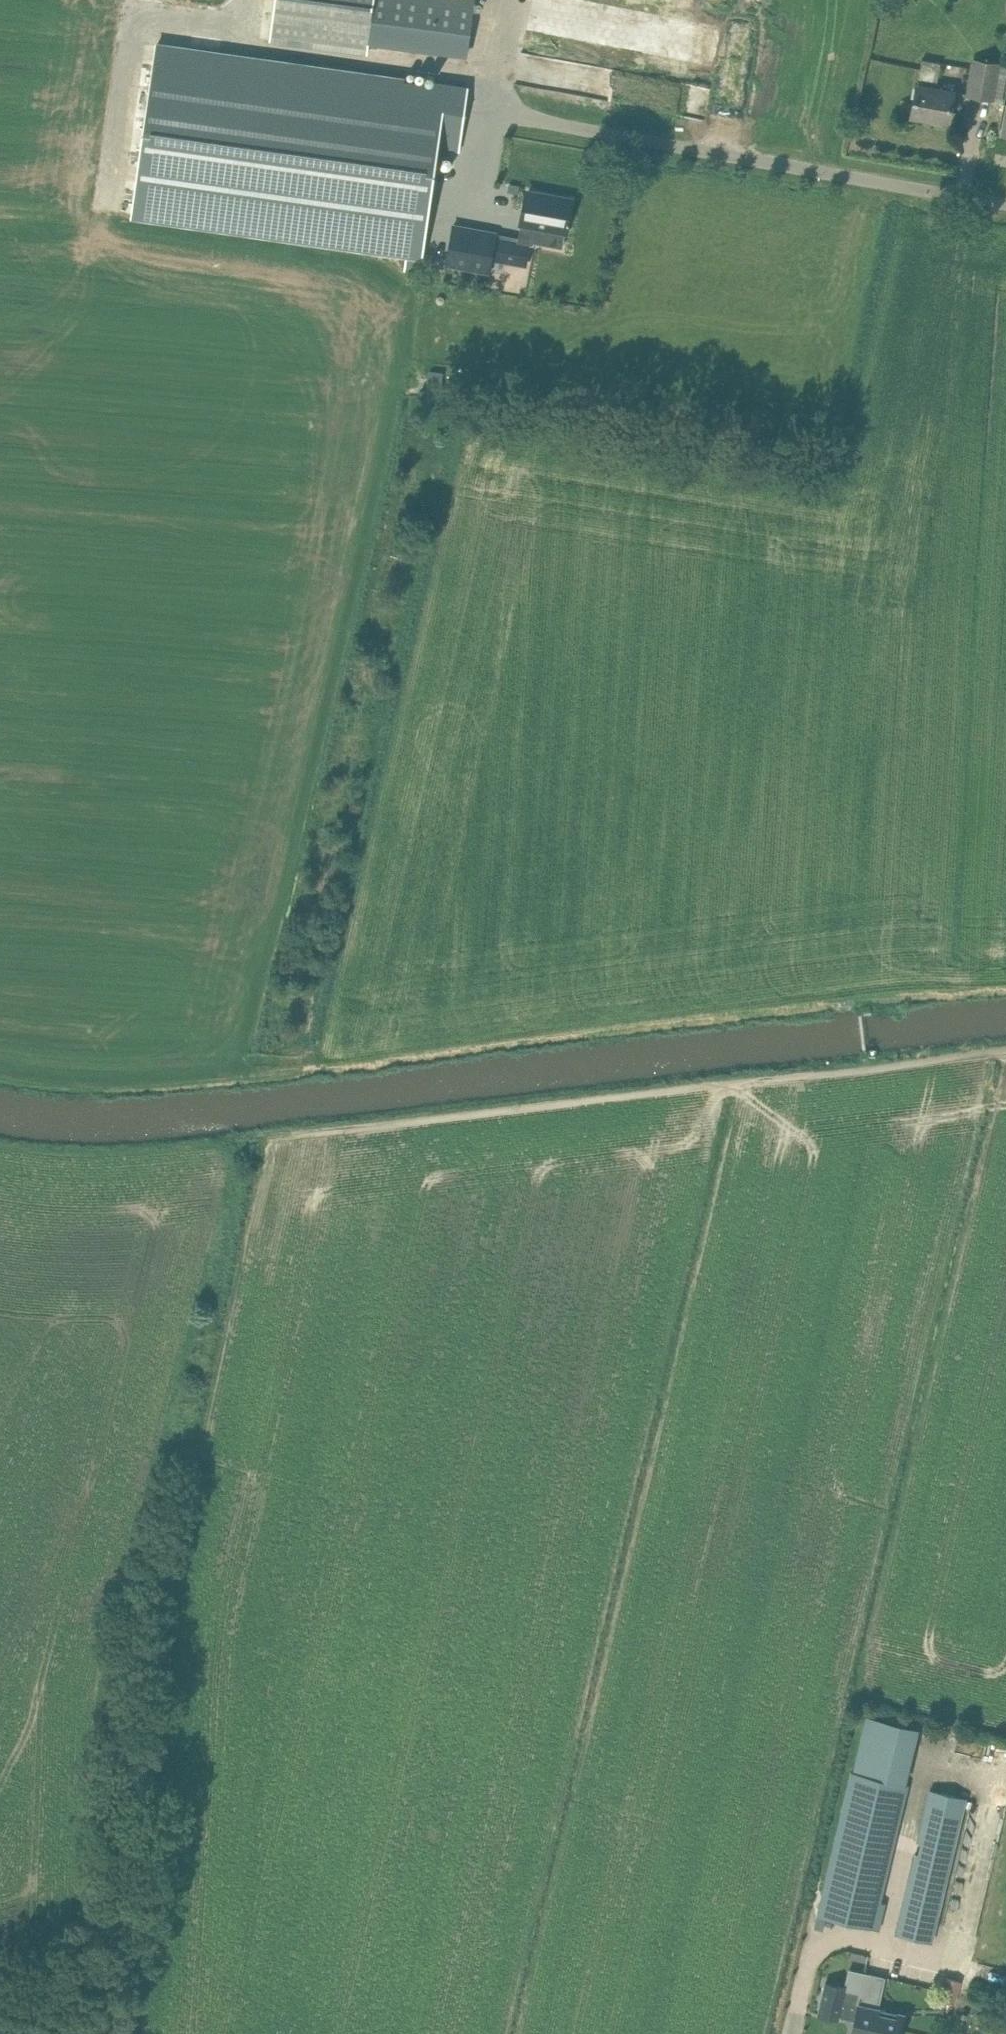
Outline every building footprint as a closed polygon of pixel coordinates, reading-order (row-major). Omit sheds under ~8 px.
[(474,0),(275,0),(269,40),(366,53),(368,39),(467,52),(474,0)] [(140,162),(133,214),(231,228),(408,253),(422,255),(437,148),(445,149),(444,157),(443,158),(442,159),(441,161),(441,163),(441,165),(443,167),(445,168),(448,168),(450,167),(451,165),(452,163),(453,162),(452,160),(450,158),(451,150),(459,151),(468,90),(226,55),(157,45),(143,145),(140,162)] [(941,63),(922,59),(912,116),(948,122),(954,92),(936,89),(941,63)] [(994,97),(1003,98),(1005,82),(1005,66),(999,65),(999,64),(974,60),(968,96),(993,100),(994,97)] [(566,231),(572,199),(555,196),(554,199),(526,194),(521,223),(522,223),(518,241),(496,237),(497,233),(454,225),(446,264),(489,272),(492,258),(526,265),(530,244),(534,245),(538,226),(566,231)] [(407,257),(406,269),(420,271),(422,255),(408,253),(407,257)] [(818,1914),(815,1927),(824,1929),(827,1916),(879,1928),(885,1900),(882,1900),(909,1783),(852,1769),(818,1914)] [(895,1933),(933,1942),(968,1798),(930,1789),(895,1933)] [(839,2016),(854,2020),(851,2033),(900,2033),(904,2013),(858,2003),(860,1992),(845,1988),(846,1985),(826,1981),(819,2013),(838,2017),(839,2016)]
